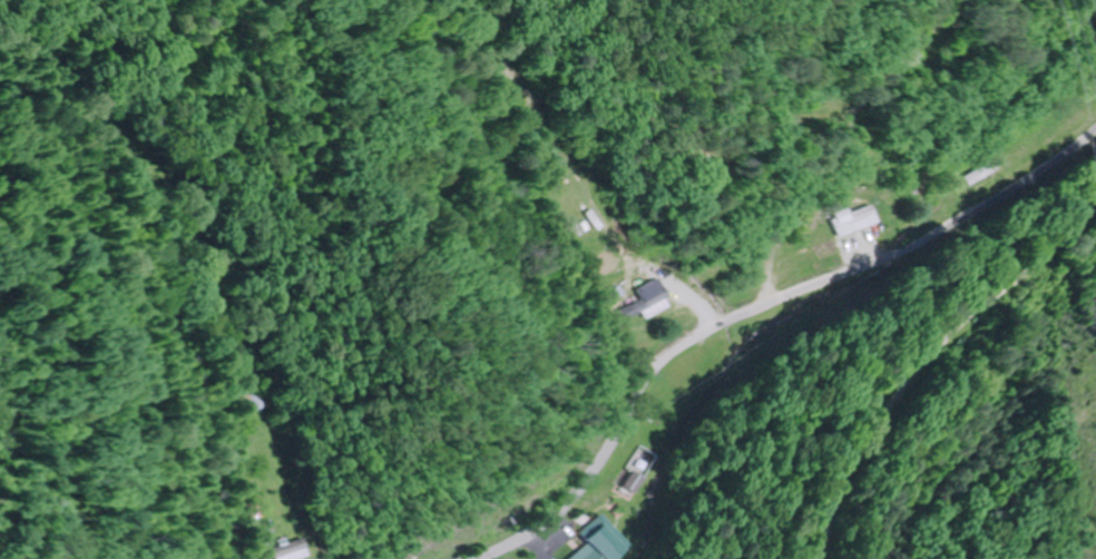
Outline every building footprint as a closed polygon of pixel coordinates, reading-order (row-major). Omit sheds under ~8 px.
[(848,216),(844,205),(828,211),(839,239),(877,224),(870,207),(848,216)] [(638,290),(643,299),(622,311),(628,321),(668,297),(657,278),(638,290)] [(266,409),(261,391),(241,396),(245,414),(266,409)] [(310,554),(304,538),(273,550),(276,558),(296,558),(310,554)] [(592,543),(568,558),(602,558),(592,543)]
